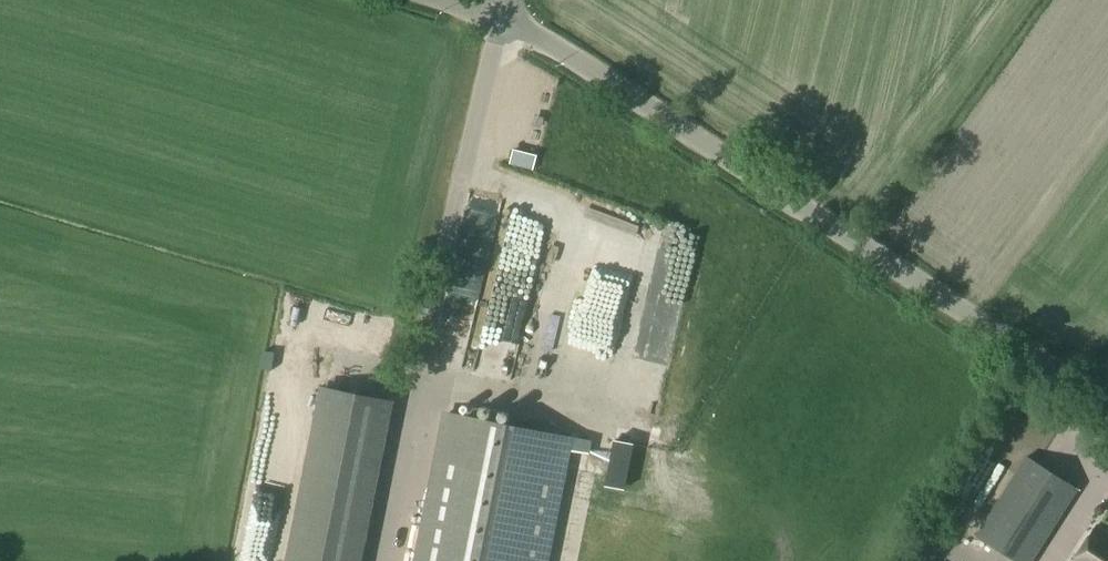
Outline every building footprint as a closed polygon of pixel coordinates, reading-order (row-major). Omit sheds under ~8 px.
[(513,150),(509,164),(533,170),(536,156),(513,150)] [(558,305),(538,380),(564,387),(584,312),(558,305)] [(455,351),(453,367),(466,369),(468,353),(455,351)] [(449,412),(419,560),(546,560),(571,436),(449,412)] [(1027,457),(977,536),(1017,560),(1032,560),(1077,489),(1027,457)] [(1073,560),(1107,560),(1107,531),(1096,523),(1073,560)]
